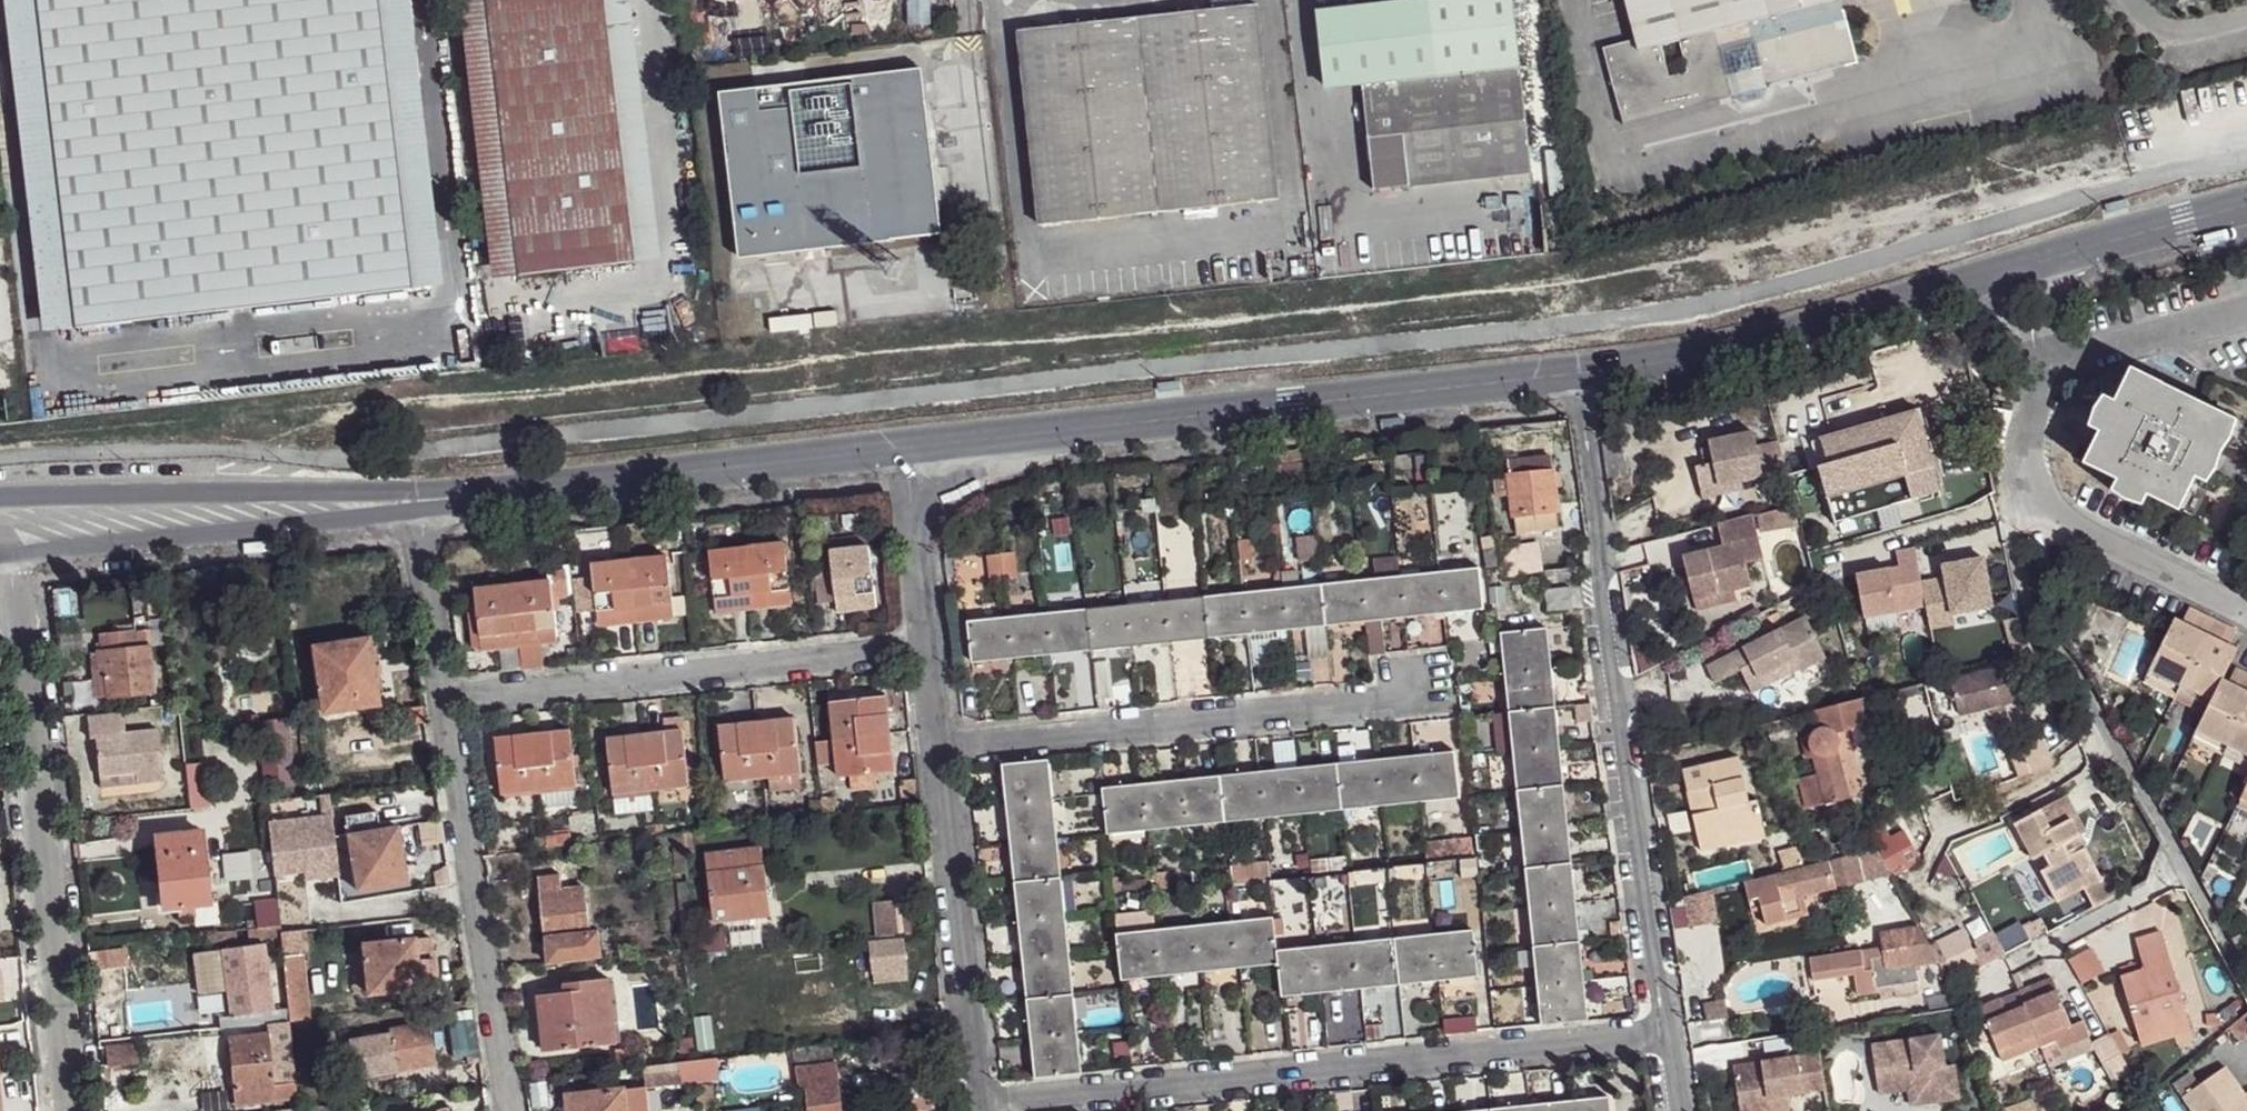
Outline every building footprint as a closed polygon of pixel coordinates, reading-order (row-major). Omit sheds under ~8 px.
[(41,331),(73,328),(35,0),(2,0),(41,331)] [(73,328),(410,287),(386,82),(418,79),(408,0),(35,0),(73,328)] [(490,278),(516,275),(484,0),(457,0),(490,278)] [(516,275),(632,262),(601,0),(484,0),(516,275)] [(632,262),(659,258),(628,0),(601,0),(632,262)] [(1362,82),(1374,190),(1532,173),(1513,0),(1414,0),(1316,12),(1324,85),(1362,82)] [(1635,40),(1603,48),(1624,126),(1858,64),(1844,10),(1834,13),(1831,1),(1836,0),(1624,0),(1635,40)] [(1831,1),(1834,13),(1844,10),(1842,0),(1836,0),(1831,1)] [(1018,31),(1039,226),(1280,200),(1257,5),(1018,31)] [(922,69),(895,72),(896,84),(923,81),(922,69)] [(743,90),(745,113),(722,115),(738,246),(760,243),(762,256),(924,235),(916,170),(933,168),(923,81),(896,84),(895,72),(743,90)] [(418,79),(386,82),(410,287),(442,284),(418,79)] [(743,90),(719,93),(722,115),(745,113),(743,90)] [(933,168),(916,170),(924,235),(941,233),(933,168)] [(760,243),(738,246),(739,259),(762,256),(760,243)] [(2235,420),(2128,369),(2112,401),(2101,397),(2091,410),(2087,427),(2096,432),(2083,463),(2114,480),(2109,492),(2122,503),(2139,504),(2145,495),(2177,510),(2193,480),(2203,484),(2214,470),(2219,453),(2235,420)] [(1915,413),(1895,419),(1903,441),(1923,436),(1915,413)] [(1400,419),(1381,421),(1382,430),(1402,428),(1400,419)] [(1895,419),(1813,445),(1822,472),(1831,470),(1838,492),(1903,472),(1912,499),(1941,491),(1923,436),(1903,441),(1895,419)] [(1760,448),(1755,431),(1709,440),(1710,448),(1712,462),(1704,463),(1693,465),(1697,496),(1719,493),(1717,484),(1739,480),(1769,476),(1760,448)] [(1784,471),(1776,442),(1760,448),(1769,476),(1784,471)] [(1710,448),(1702,449),(1704,463),(1712,462),(1710,448)] [(1555,470),(1506,475),(1507,479),(1499,480),(1501,494),(1508,494),(1511,518),(1515,517),(1517,533),(1558,528),(1556,512),(1560,512),(1555,470)] [(1903,472),(1838,492),(1847,518),(1912,499),(1903,472)] [(1717,484),(1719,493),(1741,489),(1739,480),(1717,484)] [(1780,510),(1767,512),(1770,530),(1784,527),(1799,524),(1794,507),(1780,510)] [(1770,530),(1767,512),(1755,515),(1758,532),(1770,530)] [(1752,515),(1715,523),(1719,543),(1680,554),(1690,599),(1729,591),(1748,587),(1744,565),(1763,561),(1752,515)] [(867,536),(829,541),(838,613),(875,608),(867,536)] [(1252,540),(1239,541),(1241,560),(1254,559),(1252,540)] [(785,543),(747,547),(754,609),(792,604),(785,543)] [(1538,543),(1498,550),(1503,580),(1542,573),(1538,543)] [(747,547),(709,552),(716,614),(754,609),(747,547)] [(1494,548),(1484,550),(1486,568),(1497,566),(1494,548)] [(956,581),(1015,577),(1013,551),(954,555),(956,581)] [(667,556),(629,560),(637,623),(673,618),(667,556)] [(629,560),(591,564),(599,627),(637,623),(629,560)] [(1359,565),(1349,565),(1351,581),(1361,581),(1359,565)] [(1479,568),(1440,572),(1445,614),(1484,609),(1479,568)] [(1440,572),(1400,576),(1405,618),(1445,614),(1440,572)] [(1400,576),(1361,581),(1366,622),(1405,618),(1400,576)] [(550,581),(512,585),(518,648),(557,643),(553,610),(551,582),(550,581)] [(567,581),(551,582),(553,610),(560,609),(559,599),(570,598),(567,581)] [(1351,581),(1322,585),(1326,626),(1366,622),(1361,581),(1351,581)] [(512,585),(474,589),(477,606),(481,648),(481,652),(499,650),(518,648),(512,585)] [(1322,585),(1283,589),(1287,630),(1326,626),(1322,585)] [(1570,588),(1545,591),(1547,610),(1573,608),(1570,588)] [(1283,589),(1243,593),(1247,634),(1287,630),(1283,589)] [(1729,591),(1690,599),(1692,610),(1732,603),(1729,591)] [(1040,593),(1013,597),(1015,617),(1042,614),(1040,593)] [(1243,593),(1204,597),(1208,639),(1247,634),(1243,593)] [(1204,597),(1165,601),(1169,642),(1208,639),(1204,597)] [(1165,601),(1125,605),(1129,647),(1169,642),(1165,601)] [(1125,605),(1085,609),(1090,651),(1129,647),(1125,605)] [(477,606),(468,607),(472,649),(481,648),(477,606)] [(1085,609),(1046,613),(1051,655),(1090,651),(1085,609)] [(1015,617),(1007,617),(1012,659),(1051,655),(1046,613),(1042,614),(1015,617)] [(1007,617),(967,622),(972,663),(1012,659),(1007,617)] [(1803,619),(1704,665),(1713,682),(1741,668),(1747,679),(1792,659),(1796,670),(1823,657),(1803,619)] [(2205,634),(2176,619),(2147,673),(2178,686),(2205,634)] [(1547,628),(1500,633),(1505,673),(1551,668),(1547,628)] [(134,630),(100,634),(101,649),(96,650),(98,669),(103,668),(106,697),(154,691),(149,645),(147,645),(136,646),(134,632),(134,630)] [(145,630),(134,632),(136,646),(147,645),(145,630)] [(1382,632),(1367,633),(1369,655),(1384,653),(1382,632)] [(2236,649),(2205,634),(2178,686),(2210,702),(2222,680),(2236,649)] [(368,638),(313,647),(322,713),(377,704),(376,702),(368,641),(368,638)] [(375,639),(368,641),(376,702),(384,702),(375,639)] [(518,648),(499,650),(502,672),(521,669),(518,648)] [(1792,659),(1747,679),(1752,690),(1796,670),(1792,659)] [(2015,663),(1952,679),(1961,714),(2024,698),(2015,663)] [(98,669),(91,669),(94,698),(106,697),(103,668),(98,669)] [(1551,668),(1505,673),(1509,712),(1555,707),(1551,668)] [(2222,680),(2210,702),(2194,733),(2227,749),(2246,709),(2246,693),(2222,680)] [(885,697),(830,703),(834,741),(816,743),(818,765),(837,764),(839,778),(850,776),(851,792),(877,789),(875,773),(894,771),(885,697)] [(1838,707),(1809,714),(1818,736),(1831,733),(1870,723),(1868,712),(1877,710),(1875,698),(1861,702),(1838,707)] [(1555,707),(1509,712),(1513,751),(1560,747),(1555,707)] [(2227,749),(2246,758),(2246,709),(2227,749)] [(1877,710),(1868,712),(1870,723),(1879,721),(1877,710)] [(122,712),(88,716),(90,738),(96,738),(100,776),(122,774),(135,773),(136,783),(163,780),(158,730),(124,734),(122,712)] [(1818,736),(1809,714),(1802,715),(1808,737),(1801,741),(1806,757),(1813,758),(1817,772),(1796,778),(1804,808),(1825,802),(1846,797),(1835,752),(1835,744),(1835,738),(1831,733),(1818,736)] [(287,718),(259,721),(265,787),(293,784),(287,718)] [(664,720),(665,733),(682,731),(681,718),(664,720)] [(757,722),(762,778),(768,778),(799,774),(801,774),(795,725),(783,726),(782,720),(757,722)] [(725,783),(762,778),(757,722),(731,726),(732,732),(719,733),(725,783)] [(570,731),(532,734),(538,790),(541,790),(574,787),(576,786),(570,731)] [(665,733),(644,735),(650,791),(689,787),(682,731),(665,733)] [(532,734),(495,739),(501,795),(538,790),(532,734)] [(644,735),(607,739),(613,795),(650,791),(644,735)] [(1560,747),(1513,751),(1517,791),(1564,786),(1560,747)] [(1455,751),(1415,755),(1420,802),(1460,798),(1455,751)] [(1415,755),(1376,760),(1381,806),(1420,802),(1415,755)] [(1737,759),(1683,772),(1700,853),(1764,839),(1757,807),(1751,808),(1737,759)] [(1049,760),(1002,765),(1006,804),(1053,799),(1049,760)] [(1376,760),(1337,764),(1342,810),(1381,806),(1376,760)] [(1337,764),(1298,768),(1303,815),(1342,810),(1337,764)] [(1298,768),(1259,772),(1264,818),(1303,815),(1298,768)] [(1259,772),(1219,776),(1225,823),(1264,818),(1259,772)] [(135,773),(122,774),(123,785),(136,783),(135,773)] [(799,774),(768,778),(770,792),(801,788),(799,774)] [(1219,776),(1180,780),(1185,827),(1225,823),(1219,776)] [(1180,780),(1142,784),(1146,831),(1185,827),(1180,780)] [(1142,784),(1102,788),(1107,835),(1146,831),(1142,784)] [(1564,786),(1517,791),(1521,830),(1567,825),(1564,786)] [(574,787),(541,790),(544,808),(577,804),(574,787)] [(650,791),(613,795),(615,814),(653,810),(650,791)] [(209,792),(188,794),(190,808),(210,807),(209,792)] [(314,813),(268,817),(273,877),(339,872),(332,793),(312,795),(314,813)] [(835,796),(821,799),(823,817),(838,815),(835,796)] [(1053,799),(1006,804),(1010,843),(1057,838),(1053,799)] [(2041,813),(2013,826),(2032,862),(2042,857),(2062,846),(2078,838),(2070,822),(2075,820),(2065,802),(2041,813)] [(387,809),(375,811),(379,830),(390,828),(387,809)] [(375,811),(345,816),(357,890),(352,890),(354,901),(379,898),(377,886),(406,882),(402,862),(400,847),(396,827),(390,828),(379,830),(375,811)] [(767,816),(753,818),(754,826),(768,824),(767,816)] [(2075,820),(2070,822),(2078,838),(2083,835),(2075,820)] [(663,823),(655,824),(655,837),(656,837),(663,836),(663,823)] [(655,824),(644,826),(646,838),(655,837),(655,824)] [(1567,825),(1521,830),(1525,869),(1571,864),(1567,825)] [(1904,829),(1877,844),(1878,848),(1891,872),(1920,857),(1904,829)] [(201,832),(154,837),(163,908),(179,907),(192,905),(209,903),(201,832)] [(691,833),(683,834),(686,854),(693,853),(691,833)] [(1057,838),(1010,843),(1014,882),(1061,877),(1057,838)] [(1474,838),(1424,844),(1426,863),(1476,857),(1474,838)] [(407,846),(400,847),(402,862),(410,861),(407,846)] [(2062,846),(2042,857),(2047,869),(2039,874),(2056,905),(2082,891),(2091,907),(2115,895),(2107,879),(2101,882),(2085,851),(2068,858),(2062,846)] [(763,847),(706,854),(714,923),(771,916),(763,847)] [(1752,880),(1746,881),(1751,899),(1761,896),(1764,908),(1768,923),(1810,913),(1805,894),(1891,872),(1878,848),(1803,867),(1782,872),(1752,880)] [(1798,849),(1778,854),(1782,872),(1803,867),(1798,849)] [(1268,862),(1229,867),(1231,883),(1270,879),(1268,862)] [(1571,864),(1525,869),(1529,908),(1576,904),(1571,864)] [(559,876),(537,879),(545,942),(548,942),(550,963),(600,957),(598,935),(591,936),(585,890),(561,894),(559,876)] [(1061,877),(1014,882),(1018,921),(1065,917),(1061,877)] [(1349,887),(1339,889),(1339,897),(1350,896),(1349,887)] [(1698,893),(1683,898),(1688,930),(1718,926),(1712,890),(1698,893)] [(1761,896),(1751,899),(1754,910),(1764,908),(1761,896)] [(290,899),(276,901),(279,926),(280,933),(294,932),(290,899)] [(907,899),(887,901),(890,936),(911,934),(907,899)] [(276,901),(255,903),(257,929),(279,926),(276,901)] [(887,901),(876,901),(880,937),(890,936),(887,901)] [(1576,904),(1529,908),(1533,948),(1580,942),(1576,904)] [(179,907),(180,916),(194,914),(192,905),(179,907)] [(1065,917),(1018,921),(1023,961),(1069,956),(1065,917)] [(1273,918),(1235,922),(1240,967),(1278,963),(1277,951),(1273,918)] [(2023,927),(2030,940),(2047,930),(2041,918),(2023,927)] [(1235,922),(1195,926),(1200,972),(1240,967),(1235,922)] [(1882,951),(1860,956),(1866,994),(1875,993),(1919,986),(1915,963),(1940,959),(1920,925),(1881,931),(1882,951)] [(257,929),(248,930),(249,940),(281,937),(280,933),(279,926),(257,929)] [(1195,926),(1156,931),(1161,976),(1200,972),(1195,926)] [(1473,930),(1434,935),(1439,980),(1478,977),(1473,930)] [(236,931),(208,933),(209,944),(237,942),(236,931)] [(294,932),(280,933),(281,937),(283,956),(301,954),(308,954),(306,931),(294,932)] [(688,931),(676,933),(677,945),(689,944),(688,931)] [(1156,931),(1117,935),(1122,981),(1161,976),(1156,931)] [(1958,931),(1939,941),(1957,978),(1976,967),(1968,951),(1958,931)] [(1978,946),(1968,951),(1976,967),(2005,953),(1993,931),(1975,940),(1978,946)] [(725,935),(697,938),(698,946),(699,954),(727,951),(725,935)] [(1434,935),(1395,938),(1400,985),(1439,980),(1434,935)] [(2159,936),(2133,944),(2141,972),(2115,979),(2131,1038),(2165,1030),(2164,1025),(2182,1021),(2159,936)] [(429,938),(362,944),(366,994),(433,988),(429,938)] [(1395,938),(1355,943),(1360,988),(1400,985),(1395,938)] [(904,941),(870,944),(873,972),(907,969),(904,941)] [(1580,942),(1533,948),(1537,986),(1584,982),(1580,942)] [(1355,943),(1317,947),(1321,993),(1360,988),(1355,943)] [(264,944),(221,950),(230,1017),(273,1011),(264,944)] [(1317,947),(1277,951),(1278,963),(1282,997),(1321,993),(1317,947)] [(2067,958),(2079,982),(2101,971),(2089,947),(2067,958)] [(125,949),(95,952),(97,971),(127,968),(125,949)] [(1859,949),(1809,958),(1812,980),(1853,974),(1858,996),(1866,994),(1860,956),(1859,949)] [(301,954),(283,956),(287,1009),(289,1019),(289,1022),(308,1020),(301,954)] [(1069,956),(1023,961),(1027,1000),(1073,995),(1069,956)] [(549,993),(554,1029),(543,1031),(546,1052),(616,1044),(609,978),(567,983),(568,992),(549,993)] [(2055,979),(2021,990),(2025,1002),(2059,992),(2055,979)] [(1584,982),(1537,986),(1541,1026),(1588,1021),(1584,982)] [(2002,995),(1982,1002),(2002,1058),(2056,1040),(2058,1048),(2092,1038),(2087,1021),(2073,1025),(2059,992),(2025,1002),(2026,1005),(2008,1010),(2002,995)] [(549,993),(540,994),(543,1031),(554,1029),(549,993)] [(1073,995),(1027,1000),(1031,1039),(1077,1034),(1073,995)] [(1510,1000),(1494,1002),(1495,1011),(1511,1009),(1510,1000)] [(703,1005),(692,1007),(694,1023),(706,1022),(703,1005)] [(230,1017),(219,1019),(220,1029),(289,1019),(287,1009),(273,1011),(230,1017)] [(471,1010),(453,1012),(455,1022),(472,1020),(471,1010)] [(473,1021),(447,1024),(452,1057),(466,1056),(468,1065),(479,1062),(473,1021)] [(2165,1030),(2131,1038),(2134,1047),(2186,1035),(2182,1021),(2164,1025),(2165,1030)] [(289,1022),(274,1023),(275,1033),(289,1031),(289,1022)] [(391,1034),(350,1041),(356,1079),(436,1066),(428,1024),(390,1031),(391,1034)] [(1077,1034),(1031,1039),(1035,1078),(1082,1074),(1077,1034)] [(1941,1034),(1873,1045),(1879,1084),(1918,1078),(1922,1104),(1961,1098),(1956,1064),(1947,1065),(1941,1034)] [(267,1035),(230,1038),(235,1094),(256,1091),(257,1103),(297,1098),(295,1084),(273,1086),(267,1035)] [(931,1038),(876,1045),(878,1061),(900,1059),(909,1057),(932,1055),(931,1038)] [(1224,1038),(1210,1041),(1213,1053),(1226,1051),(1224,1038)] [(2092,1038),(2058,1048),(2062,1058),(2096,1047),(2092,1038)] [(689,1041),(687,1040),(685,1040),(683,1042),(681,1043),(680,1045),(680,1047),(681,1049),(683,1051),(684,1053),(687,1053),(689,1053),(691,1052),(693,1051),(693,1048),(693,1046),(693,1044),(691,1042),(689,1041)] [(136,1042),(104,1046),(107,1066),(138,1063),(136,1042)] [(800,1050),(803,1068),(796,1069),(798,1086),(805,1085),(808,1110),(841,1110),(832,1047),(800,1050)] [(1826,1089),(1821,1053),(1735,1066),(1742,1110),(1772,1110),(1770,1097),(1789,1095),(1826,1089)] [(679,1064),(644,1068),(645,1078),(660,1076),(662,1086),(681,1084),(679,1064)] [(2181,1096),(2191,1110),(2246,1110),(2246,1106),(2223,1069),(2181,1096)] [(660,1076),(645,1078),(646,1087),(662,1086),(660,1076)] [(925,1109),(933,1108),(929,1078),(910,1080),(913,1103),(895,1106),(895,1110),(925,1110),(925,1109)] [(623,1090),(568,1096),(569,1110),(648,1110),(646,1087),(623,1090)] [(256,1091),(235,1094),(237,1105),(257,1103),(256,1091)] [(1789,1095),(1770,1097),(1772,1110),(1792,1110),(1789,1095)] [(1570,1101),(1571,1110),(1610,1110),(1609,1096),(1570,1101)] [(2003,1105),(2004,1110),(2022,1110),(2019,1099),(2003,1105)] [(1531,1105),(1531,1110),(1571,1110),(1570,1101),(1531,1105)]
